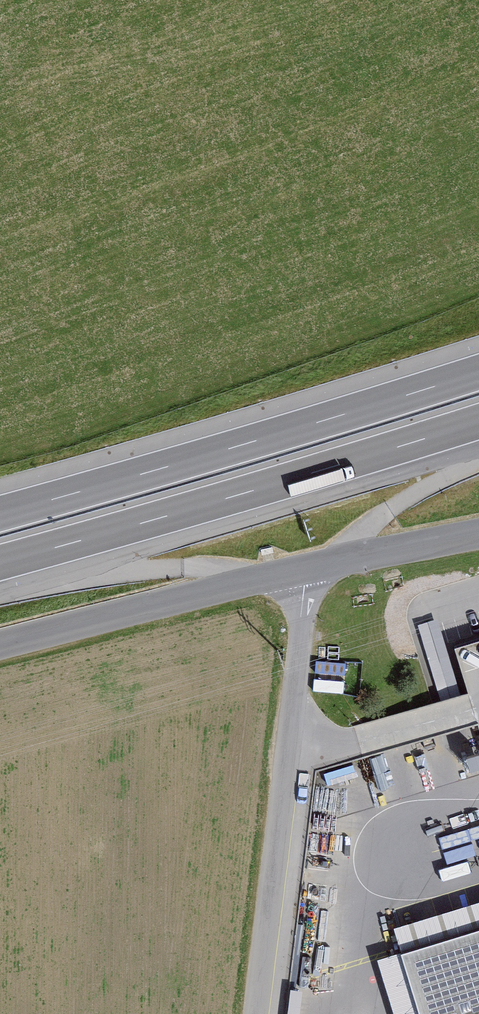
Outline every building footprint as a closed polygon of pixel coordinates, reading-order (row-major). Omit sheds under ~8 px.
[(458,647),(478,714),(478,716),(478,641),(458,647)] [(380,956),(398,1013),(478,1013),(478,926),(380,956)]
